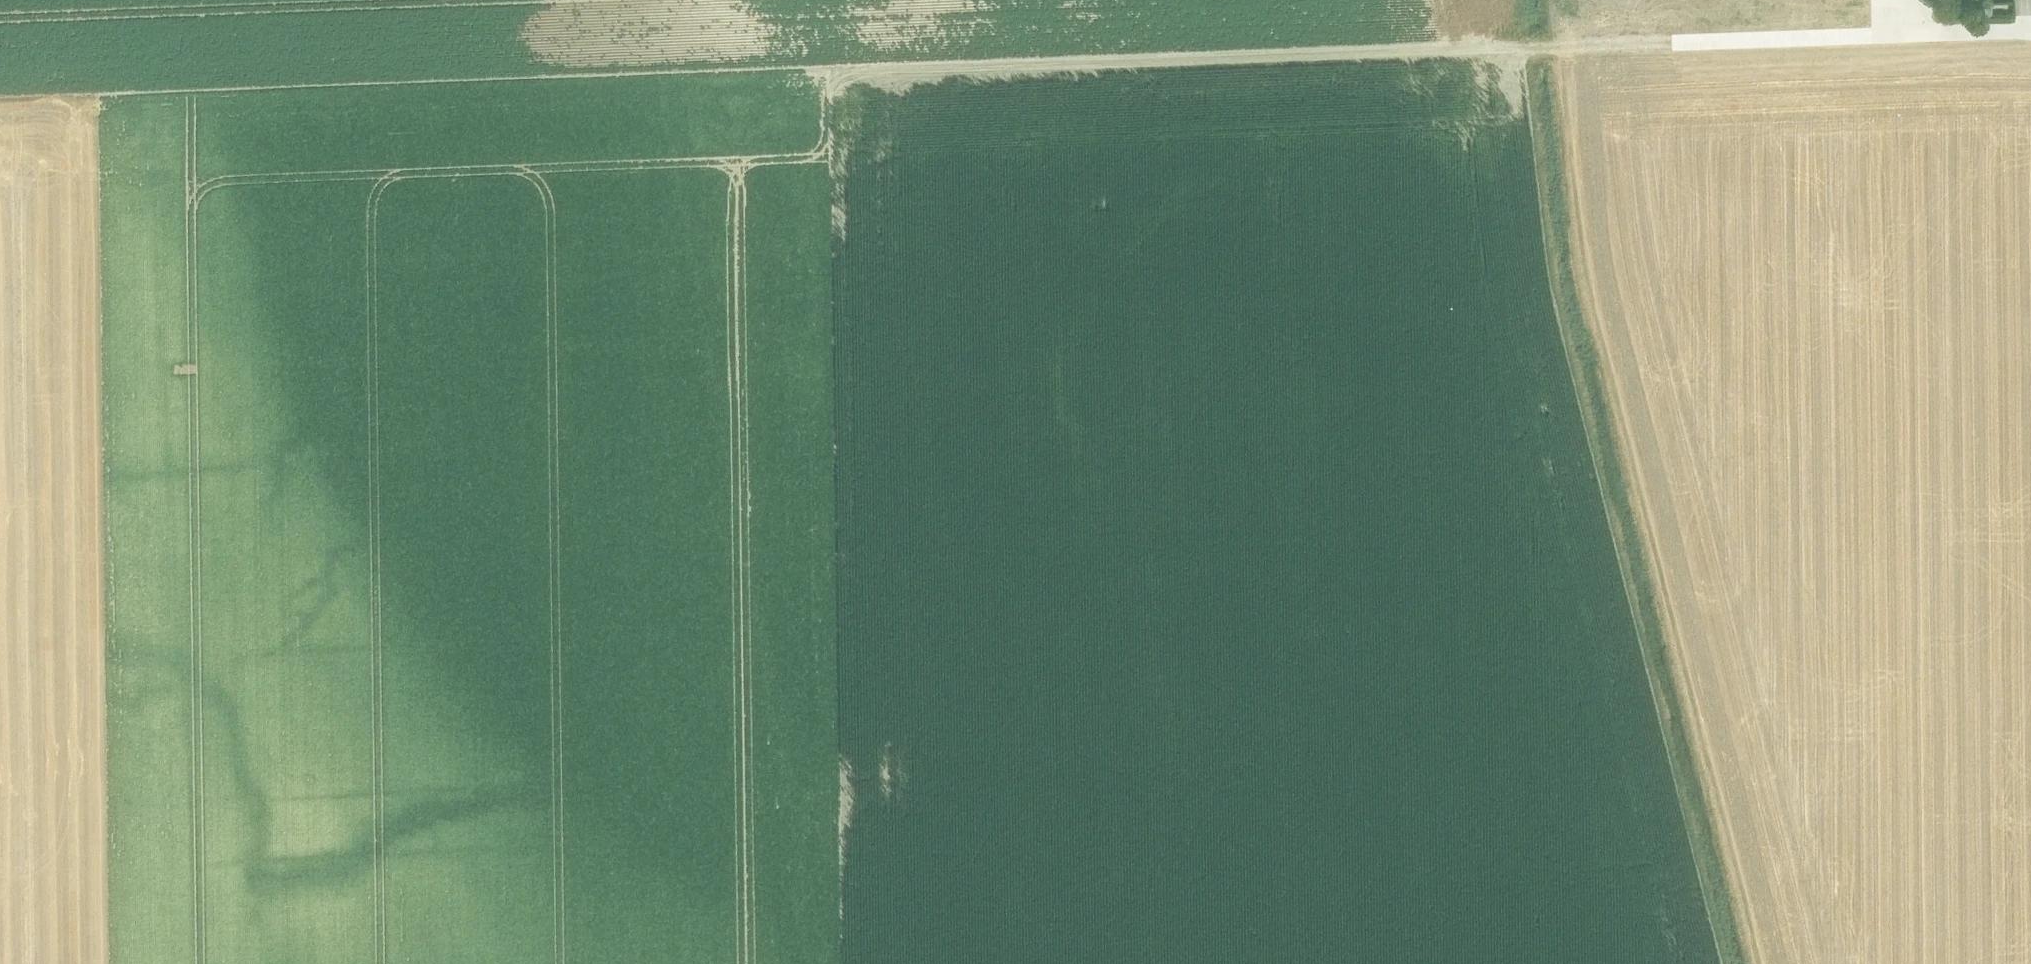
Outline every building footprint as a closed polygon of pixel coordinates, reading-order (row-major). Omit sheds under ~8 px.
[(1992,7),(1980,8),(1980,17),(1993,16),(1992,7)]
